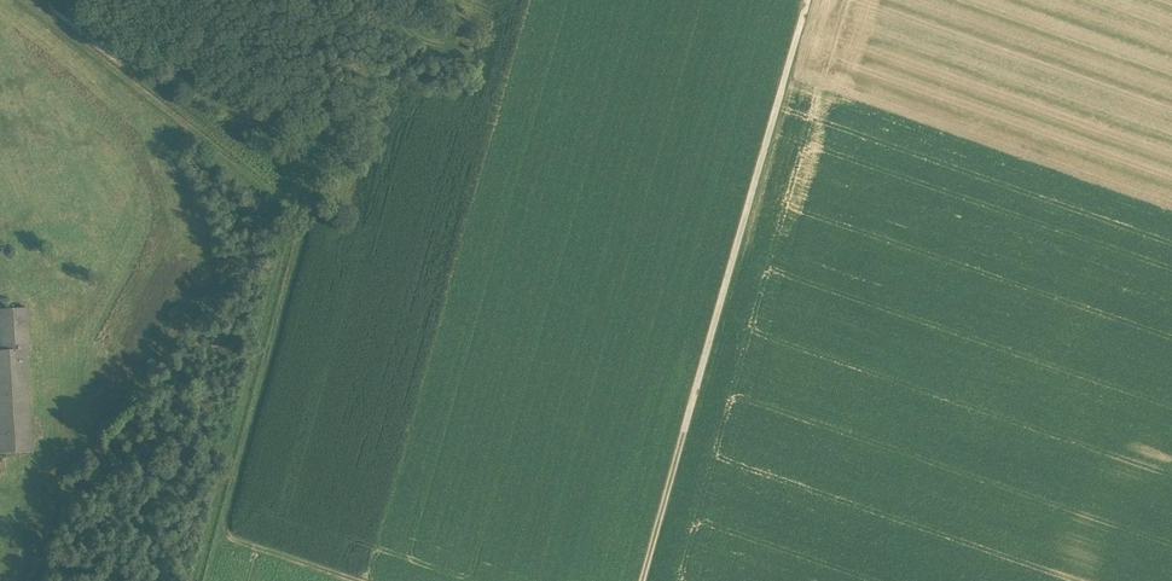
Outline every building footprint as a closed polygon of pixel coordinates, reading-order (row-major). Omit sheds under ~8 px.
[(32,450),(26,349),(30,349),(27,307),(0,309),(0,338),(1,349),(0,349),(0,451),(32,450)]
